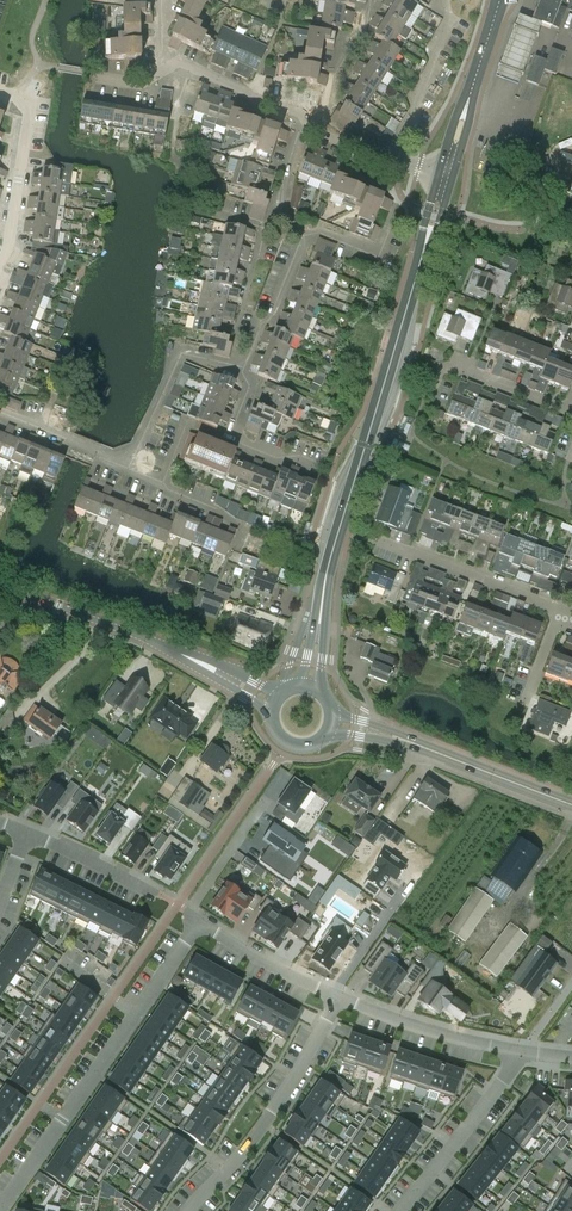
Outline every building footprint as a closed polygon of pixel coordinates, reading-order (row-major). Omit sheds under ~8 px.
[(187,4),(168,46),(177,51),(181,42),(210,55),(212,51),(218,38),(206,33),(205,35),(198,32),(202,25),(197,22),(207,0),(179,0),(187,4)] [(411,15),(386,0),(382,5),(391,10),(388,15),(404,26),(411,15)] [(411,15),(418,5),(410,0),(386,0),(411,15)] [(533,19),(559,29),(567,9),(560,6),(562,0),(540,0),(533,19)] [(345,5),(335,3),(325,1),(323,14),(352,19),(353,13),(344,11),(344,6),(345,5)] [(152,7),(123,8),(123,35),(118,35),(118,43),(104,43),(105,60),(124,59),(124,71),(141,71),(140,42),(145,42),(145,41),(145,38),(145,37),(140,37),(140,25),(152,24),(152,7)] [(352,19),(323,14),(321,27),(341,30),(342,23),(351,25),(352,19)] [(404,26),(388,15),(385,20),(376,15),(373,21),(398,36),(404,26)] [(542,28),(518,19),(494,80),(519,89),(542,28)] [(392,46),(398,36),(373,21),(370,26),(378,31),(375,37),(383,42),(383,41),(400,52),(400,51),(392,46)] [(211,64),(218,67),(234,33),(222,27),(218,38),(212,51),(216,53),(211,64)] [(333,50),(335,36),(308,31),(304,58),(299,57),(297,65),(290,64),(290,61),(278,59),(275,78),(326,86),(327,76),(318,75),(319,68),(324,69),(325,64),(320,63),(322,48),(333,50)] [(230,59),(234,61),(245,38),(234,33),(218,67),(225,70),(230,59)] [(233,74),(240,77),(256,43),(245,38),(234,61),(238,63),(233,74)] [(394,62),(400,52),(383,41),(383,42),(380,47),(372,41),(369,46),(394,62)] [(256,43),(240,77),(247,80),(252,69),(257,71),(267,48),(256,43)] [(394,62),(369,46),(365,52),(374,57),(371,62),(387,72),(394,62)] [(526,81),(538,86),(544,70),(556,75),(564,54),(551,49),(546,61),(535,57),(526,81)] [(359,62),(356,67),(381,83),(387,72),(371,62),(367,67),(359,62)] [(381,83),(356,67),(353,72),(361,78),(358,83),(374,93),(381,83)] [(271,80),(265,79),(263,89),(270,90),(271,80)] [(346,83),(343,88),(368,103),(374,93),(358,83),(355,88),(346,83)] [(205,116),(211,97),(206,96),(209,87),(202,85),(194,112),(205,116)] [(368,103),(343,88),(340,93),(348,98),(345,103),(362,114),(368,103)] [(79,124),(164,138),(172,91),(161,89),(159,100),(156,99),(154,112),(83,100),(79,124)] [(215,125),(226,92),(219,90),(217,99),(211,97),(205,116),(204,121),(215,125)] [(227,129),(234,105),(229,103),(232,94),(226,92),(215,125),(227,129)] [(355,124),(362,114),(345,103),(342,109),(338,106),(327,124),(344,134),(351,122),(355,124)] [(250,164),(267,170),(277,140),(286,143),(289,133),(264,125),(265,120),(264,120),(261,119),(261,118),(260,118),(259,123),(245,119),(248,109),(234,105),(227,129),(226,130),(241,135),(240,140),(258,146),(256,153),(253,152),(250,164)] [(558,145),(560,150),(571,145),(571,141),(571,139),(558,145)] [(310,178),(321,150),(315,148),(312,157),(305,155),(298,173),(310,178)] [(327,153),(321,150),(310,178),(321,182),(328,164),(323,162),(327,153)] [(558,160),(571,165),(571,156),(560,152),(558,160)] [(334,167),(328,164),(321,182),(332,187),(340,169),(344,160),(338,157),(334,167)] [(541,159),(525,162),(527,170),(543,167),(541,159)] [(239,161),(235,173),(259,180),(260,176),(272,180),(274,172),(267,170),(250,164),(239,161)] [(32,179),(69,184),(72,166),(54,163),(53,169),(43,168),(42,174),(33,172),(32,179)] [(353,174),(340,169),(332,187),(329,194),(344,200),(342,205),(360,212),(357,219),(355,218),(349,233),(374,243),(380,228),(373,225),(380,208),(388,212),(392,202),(368,192),(370,187),(365,185),(363,190),(349,184),(353,174)] [(231,184),(248,190),(267,196),(269,188),(258,184),(259,180),(235,173),(231,184)] [(540,187),(539,189),(547,192),(552,177),(545,174),(540,187)] [(40,192),(59,195),(67,196),(69,184),(32,179),(31,185),(41,186),(40,192)] [(558,180),(553,195),(561,198),(566,183),(558,180)] [(297,183),(288,205),(296,209),(306,186),(297,183)] [(253,204),(251,211),(265,215),(269,202),(265,201),(267,196),(248,190),(245,202),(253,204)] [(29,197),(28,203),(57,207),(59,195),(40,192),(39,198),(29,197)] [(55,219),(57,207),(28,203),(27,209),(37,210),(36,216),(55,219)] [(263,222),(265,215),(251,211),(248,218),(263,222)] [(55,219),(36,216),(35,222),(25,221),(24,227),(53,231),(55,219)] [(223,237),(242,241),(243,236),(252,238),(254,231),(226,225),(223,237)] [(24,227),(23,233),(33,234),(32,241),(49,244),(48,250),(56,251),(59,232),(53,231),(24,227)] [(220,249),(248,255),(250,248),(241,246),(242,241),(223,237),(220,249)] [(312,266),(330,273),(335,261),(331,259),(336,246),(318,239),(310,258),(314,260),(312,266)] [(218,260),(237,265),(238,260),(247,262),(248,255),(220,249),(214,247),(211,259),(218,260)] [(46,249),(43,256),(26,250),(24,254),(34,258),(31,265),(52,274),(56,263),(63,266),(68,253),(56,251),(48,250),(46,249)] [(215,272),(243,279),(245,272),(236,270),(237,265),(218,260),(215,272)] [(47,285),(52,274),(31,265),(28,273),(23,271),(20,279),(25,281),(26,277),(47,285)] [(300,267),(298,273),(326,284),(330,273),(312,266),(310,271),(300,267)] [(487,292),(502,298),(511,275),(488,266),(484,276),(474,272),(466,292),(484,299),(487,292)] [(20,279),(23,271),(18,269),(15,277),(20,279)] [(215,272),(212,284),(231,288),(232,283),(242,285),(243,279),(215,272)] [(321,295),(326,284),(298,273),(296,278),(305,282),(303,288),(321,295)] [(26,277),(25,281),(22,288),(43,296),(49,299),(53,288),(47,285),(26,277)] [(568,306),(571,307),(571,282),(568,280),(564,289),(555,285),(547,306),(565,313),(568,306)] [(203,282),(201,294),(226,300),(226,296),(238,298),(240,290),(231,288),(212,284),(203,282)] [(19,296),(14,294),(11,301),(16,303),(17,299),(38,308),(43,296),(22,288),(19,296)] [(291,290),(289,295),(317,306),(321,295),(303,288),(301,293),(291,290)] [(11,301),(14,294),(9,292),(6,299),(11,301)] [(198,306),(235,314),(236,307),(225,304),(226,300),(201,294),(198,306)] [(312,318),(317,306),(289,295),(287,301),(296,305),(294,310),(312,318)] [(13,311),(34,319),(38,308),(17,299),(16,303),(13,311)] [(198,306),(195,318),(220,323),(221,319),(233,322),(235,314),(198,306)] [(282,312),(280,318),(308,329),(312,318),(294,310),(292,316),(282,312)] [(457,310),(453,320),(444,316),(436,336),(454,343),(457,336),(472,342),(481,320),(457,310)] [(10,318),(5,316),(2,324),(6,326),(8,322),(29,330),(34,319),(13,311),(10,318)] [(192,330),(210,334),(229,338),(231,330),(219,328),(220,323),(195,318),(192,330)] [(287,327),(285,332),(285,333),(294,337),(303,341),(308,329),(280,318),(278,324),(287,327)] [(25,342),(25,341),(29,330),(8,322),(6,326),(3,333),(25,342)] [(485,348),(499,354),(507,334),(493,328),(485,348)] [(264,331),(262,337),(289,348),(294,337),(285,333),(285,332),(276,329),(273,335),(264,331)] [(10,340),(7,348),(28,356),(32,344),(25,341),(25,342),(3,333),(2,337),(10,340)] [(229,338),(210,334),(207,346),(216,348),(214,354),(229,358),(232,344),(228,343),(229,338)] [(507,334),(499,354),(514,359),(522,339),(507,334)] [(289,348),(262,337),(260,342),(269,346),(267,352),(285,359),(289,348)] [(536,345),(522,339),(514,359),(528,365),(536,345)] [(567,351),(570,344),(563,341),(560,348),(567,351)] [(551,351),(536,345),(528,365),(535,368),(527,388),(536,391),(541,379),(539,378),(542,371),(550,352),(551,351)] [(0,354),(0,363),(1,363),(2,359),(23,368),(28,356),(7,348),(4,355),(0,354)] [(285,359),(267,352),(264,357),(255,354),(253,359),(280,370),(285,359)] [(559,356),(550,352),(542,371),(539,378),(541,379),(554,384),(562,364),(557,362),(559,356)] [(483,353),(477,368),(484,371),(490,356),(483,353)] [(1,363),(0,364),(0,371),(19,379),(24,381),(29,370),(23,368),(2,359),(1,363)] [(276,382),(280,370),(253,359),(251,365),(260,369),(257,375),(276,382)] [(506,379),(512,365),(504,362),(499,376),(506,379)] [(562,364),(554,384),(569,390),(571,382),(571,368),(562,364)] [(512,365),(506,379),(513,382),(518,368),(512,365)] [(0,371),(0,387),(1,385),(14,390),(19,379),(0,371)] [(315,381),(323,385),(328,375),(320,371),(315,381)] [(213,374),(209,385),(238,397),(239,392),(232,390),(235,382),(213,374)] [(461,420),(469,399),(462,397),(467,384),(459,381),(446,414),(461,420)] [(273,399),(297,408),(302,397),(267,383),(264,390),(275,395),(273,399)] [(204,396),(226,405),(229,398),(236,401),(238,397),(209,385),(204,396)] [(475,425),(488,392),(481,390),(476,402),(469,399),(461,420),(475,425)] [(475,425),(490,431),(498,411),(491,408),(496,396),(488,392),(475,425)] [(204,396),(200,408),(229,419),(231,415),(223,412),(226,405),(204,396)] [(17,412),(20,404),(7,398),(3,406),(17,412)] [(260,398),(258,406),(276,413),(275,413),(282,416),(292,420),(297,408),(273,399),(272,403),(260,398)] [(504,437),(517,404),(510,401),(505,413),(498,411),(490,431),(504,437)] [(518,442),(527,422),(520,419),(525,407),(526,404),(518,401),(517,404),(504,437),(518,442)] [(186,416),(200,421),(197,430),(213,437),(220,421),(227,424),(229,419),(200,408),(191,404),(186,416)] [(252,409),(247,422),(260,428),(263,421),(278,427),(282,416),(275,413),(276,413),(258,406),(256,411),(252,409)] [(518,442),(533,448),(546,415),(539,412),(534,425),(527,422),(518,442)] [(546,415),(533,448),(547,454),(556,433),(549,431),(553,418),(546,415)] [(258,435),(260,428),(247,422),(244,429),(258,435)] [(11,427),(7,425),(3,435),(0,433),(0,454),(11,427)] [(18,441),(11,438),(15,428),(11,427),(0,454),(0,464),(3,469),(6,471),(11,461),(18,441)] [(225,477),(236,452),(189,433),(179,459),(225,477)] [(11,461),(22,465),(34,436),(30,434),(26,444),(18,441),(11,461)] [(33,470),(41,450),(34,447),(38,437),(34,436),(22,465),(19,472),(30,476),(33,470)] [(33,470),(44,474),(56,445),(52,443),(48,453),(41,450),(33,470)] [(56,445),(44,474),(42,481),(54,486),(64,459),(56,456),(60,446),(56,445)] [(224,481),(235,485),(244,464),(237,461),(240,454),(236,452),(225,477),(224,481)] [(499,453),(497,460),(522,466),(524,458),(499,453)] [(251,467),(244,464),(235,485),(247,490),(259,461),(254,459),(251,467)] [(247,490),(258,494),(267,473),(260,470),(263,463),(259,461),(247,490)] [(272,492),(273,492),(284,496),(295,467),(291,466),(288,473),(281,470),(272,492)] [(280,505),(291,510),(304,479),(297,476),(300,469),(295,467),(284,496),(280,505)] [(270,499),(273,492),(272,492),(281,470),(277,468),(274,476),(267,473),(258,494),(270,499)] [(379,473),(375,486),(382,488),(383,485),(390,481),(391,477),(379,473)] [(304,479),(291,510),(303,514),(318,476),(314,475),(311,482),(304,479)] [(74,507),(86,512),(94,492),(86,489),(90,480),(86,478),(74,507)] [(86,512),(97,517),(109,487),(105,486),(101,495),(94,492),(86,512)] [(113,489),(109,487),(97,517),(108,521),(116,501),(109,498),(113,489)] [(388,487),(376,520),(404,531),(412,511),(413,508),(406,505),(410,495),(388,487)] [(108,521),(120,526),(131,496),(127,495),(123,504),(116,501),(108,521)] [(120,526),(131,530),(139,510),(131,507),(135,498),(131,496),(120,526)] [(439,525),(446,505),(432,499),(419,532),(427,535),(432,522),(439,525)] [(131,530),(142,535),(154,505),(150,504),(146,513),(139,510),(131,530)] [(142,535),(154,539),(161,520),(154,517),(158,507),(154,505),(142,535)] [(461,510),(446,505),(439,525),(446,528),(441,540),(448,543),(461,510)] [(169,534),(180,539),(192,509),(188,508),(184,517),(176,514),(169,534)] [(180,539),(192,543),(199,524),(192,521),(196,511),(192,509),(180,539)] [(475,515),(461,510),(448,543),(456,546),(461,533),(468,536),(475,515)] [(169,523),(161,520),(154,539),(165,544),(169,534),(176,514),(172,513),(169,523)] [(211,528),(215,518),(208,515),(204,525),(199,524),(192,543),(191,546),(198,549),(199,546),(203,548),(211,528)] [(251,515),(248,523),(258,528),(262,519),(251,515)] [(475,515),(468,536),(475,539),(468,558),(475,561),(490,521),(475,515)] [(211,528),(203,548),(214,552),(222,532),(218,531),(222,521),(215,518),(211,528)] [(490,521),(475,561),(476,558),(484,561),(490,544),(497,547),(505,527),(490,521)] [(222,532),(214,552),(226,557),(236,531),(229,528),(227,534),(222,532)] [(508,573),(521,540),(506,535),(498,555),(505,558),(501,571),(508,573)] [(535,546),(521,540),(508,573),(516,576),(521,563),(527,566),(535,546)] [(550,551),(535,546),(527,566),(534,569),(530,581),(537,584),(542,572),(550,551)] [(542,572),(537,584),(536,587),(543,590),(549,574),(557,577),(564,557),(550,551),(542,572)] [(270,599),(281,568),(258,560),(255,569),(257,570),(250,590),(260,594),(260,595),(270,599)] [(373,595),(377,586),(386,590),(383,595),(387,596),(386,600),(395,603),(401,588),(392,585),(396,574),(374,566),(364,592),(373,595)] [(192,582),(197,573),(192,570),(186,579),(192,582)] [(412,574),(402,600),(417,605),(418,608),(417,610),(422,612),(432,586),(424,583),(423,581),(424,579),(426,578),(427,578),(429,573),(421,570),(419,577),(412,574)] [(439,589),(432,586),(422,612),(427,614),(428,612),(431,610),(438,613),(450,581),(443,578),(441,583),(442,584),(443,586),(442,588),(439,589)] [(450,581),(438,613),(446,616),(447,619),(446,621),(451,623),(461,597),(453,594),(452,592),(453,590),(455,589),(456,589),(458,584),(450,581)] [(232,590),(218,584),(214,595),(228,600),(232,590)] [(469,598),(476,601),(481,586),(474,584),(469,598)] [(491,606),(498,609),(503,595),(496,592),(493,599),(494,599),(491,606)] [(223,600),(213,596),(205,593),(201,603),(219,610),(223,600)] [(510,597),(503,595),(498,609),(496,615),(488,635),(503,641),(506,633),(505,633),(510,620),(503,617),(508,604),(510,597)] [(505,633),(506,633),(520,638),(528,618),(520,615),(523,608),(525,603),(517,601),(513,612),(510,620),(505,633)] [(474,630),(481,609),(467,604),(459,624),(474,630)] [(496,615),(481,609),(474,630),(488,635),(496,615)] [(260,620),(260,622),(239,614),(231,638),(250,645),(249,646),(262,651),(272,625),(260,620)] [(542,624),(528,618),(520,638),(527,641),(522,655),(519,662),(527,665),(529,658),(535,644),(542,624)] [(571,647),(571,637),(568,636),(563,650),(570,653),(571,647)] [(378,653),(380,648),(367,643),(361,658),(373,663),(368,675),(387,683),(396,660),(378,653)] [(560,678),(568,658),(553,653),(546,673),(560,678)] [(3,694),(7,688),(12,691),(26,671),(25,671),(24,671),(19,672),(18,668),(15,664),(11,661),(6,660),(1,660),(0,654),(0,692),(3,694)] [(568,658),(560,678),(571,683),(571,660),(568,658)] [(520,665),(508,697),(518,701),(530,669),(520,665)] [(145,687),(129,676),(122,686),(114,680),(100,698),(110,705),(112,702),(127,712),(132,705),(138,709),(146,699),(139,695),(145,687)] [(571,712),(565,709),(539,699),(527,729),(548,737),(554,722),(566,727),(571,712)] [(189,717),(164,700),(153,717),(178,734),(179,733),(186,738),(196,724),(188,719),(189,717)] [(58,734),(63,727),(60,725),(61,724),(51,717),(53,715),(49,713),(48,715),(40,709),(34,705),(23,720),(29,724),(29,725),(50,740),(55,733),(58,734)] [(91,727),(86,737),(108,747),(113,737),(91,727)] [(219,746),(214,743),(201,761),(217,772),(221,765),(223,766),(229,758),(228,757),(229,754),(229,752),(229,750),(228,748),(227,747),(225,746),(223,745),(221,746),(219,746)] [(145,775),(149,769),(144,765),(139,771),(145,775)] [(170,797),(178,802),(199,816),(205,807),(203,806),(211,794),(184,777),(170,797)] [(427,778),(420,789),(413,799),(435,813),(441,803),(441,804),(449,793),(427,778)] [(46,792),(44,791),(38,798),(40,800),(35,807),(48,816),(58,802),(65,807),(79,787),(71,782),(67,788),(55,780),(46,792)] [(284,816),(295,824),(304,812),(298,808),(310,791),(294,780),(278,804),(288,810),(284,816)] [(380,797),(371,790),(372,790),(365,786),(356,780),(353,784),(350,784),(347,789),(348,792),(345,796),(370,812),(380,797)] [(84,809),(74,824),(84,831),(103,805),(87,793),(78,805),(84,809)] [(183,815),(175,809),(170,818),(178,823),(183,815)] [(133,834),(143,821),(130,812),(122,823),(109,814),(104,821),(106,822),(96,837),(109,847),(123,827),(133,834)] [(373,821),(365,815),(355,830),(363,836),(373,821)] [(266,840),(271,844),(295,860),(304,846),(295,840),(297,837),(286,830),(286,831),(281,827),(275,834),(272,831),(266,840)] [(121,855),(134,864),(148,844),(135,835),(121,855)] [(165,858),(154,872),(164,879),(165,877),(171,881),(188,858),(173,848),(178,841),(171,835),(158,853),(165,858)] [(539,854),(517,839),(493,874),(495,875),(491,881),(483,876),(476,886),(446,930),(465,943),(494,900),(502,905),(514,888),(516,889),(539,854)] [(302,865),(295,860),(271,844),(265,854),(267,855),(263,860),(276,869),(275,871),(285,879),(289,873),(294,876),(302,865)] [(382,891),(383,891),(390,881),(389,881),(391,877),(396,881),(398,878),(400,879),(406,871),(404,870),(406,867),(386,853),(377,867),(378,868),(369,882),(365,889),(377,898),(382,891)] [(258,866),(246,857),(241,864),(253,873),(258,866)] [(42,901),(53,879),(54,877),(42,871),(29,896),(30,896),(42,901)] [(53,907),(56,902),(65,883),(54,877),(53,879),(42,901),(53,907)] [(224,915),(243,888),(230,879),(212,906),(213,907),(213,908),(222,914),(224,915)] [(65,913),(67,908),(77,889),(65,883),(56,902),(53,907),(65,913)] [(254,896),(243,888),(224,915),(236,923),(248,907),(254,911),(262,899),(255,894),(254,896)] [(88,894),(77,889),(67,908),(65,913),(76,919),(79,914),(88,894)] [(76,919),(88,925),(90,919),(100,900),(88,894),(79,914),(76,919)] [(253,931),(265,940),(284,913),(272,905),(274,903),(267,899),(258,910),(264,915),(253,931)] [(100,900),(90,919),(88,925),(90,922),(100,927),(99,930),(102,925),(111,906),(100,900)] [(316,907),(308,901),(304,907),(312,913),(316,907)] [(102,925),(99,930),(111,936),(113,931),(123,912),(111,906),(102,925)] [(122,941),(135,916),(135,915),(134,917),(123,912),(113,931),(111,936),(112,934),(123,939),(122,941)] [(284,913),(265,940),(267,941),(266,941),(275,948),(275,947),(277,949),(289,932),(301,940),(310,927),(298,918),(295,921),(284,913)] [(148,922),(135,916),(122,941),(135,948),(148,922)] [(23,926),(28,929),(32,923),(28,919),(23,926)] [(498,976),(528,935),(510,922),(480,963),(498,976)] [(32,923),(28,929),(32,932),(37,926),(32,923)] [(325,942),(312,960),(329,971),(348,944),(344,941),(352,929),(345,924),(337,936),(327,930),(321,939),(325,942)] [(13,940),(31,952),(38,941),(21,929),(13,940)] [(44,941),(49,944),(53,938),(49,934),(44,941)] [(543,955),(553,943),(542,935),(531,949),(537,954),(520,977),(538,991),(557,965),(543,955)] [(58,941),(53,938),(49,944),(54,947),(58,941)] [(13,940),(6,950),(23,963),(31,952),(13,940)] [(73,946),(77,949),(82,943),(77,940),(73,946)] [(380,989),(397,965),(396,965),(395,967),(385,961),(393,950),(382,942),(363,968),(373,975),(369,981),(380,989)] [(86,946),(82,943),(77,949),(82,952),(86,946)] [(0,958),(0,962),(16,973),(23,963),(6,950),(0,958)] [(94,957),(98,960),(103,954),(98,951),(94,957)] [(107,957),(103,954),(98,960),(103,964),(107,957)] [(197,984),(208,963),(197,957),(196,956),(185,978),(197,984)] [(471,1015),(468,1011),(463,1006),(449,996),(450,995),(439,988),(442,982),(444,976),(443,969),(446,964),(439,959),(421,985),(428,989),(419,1001),(437,1014),(441,1007),(461,1021),(465,1023),(472,1024),(472,1019),(471,1015)] [(48,964),(54,968),(57,964),(51,960),(48,964)] [(16,973),(0,962),(0,978),(8,984),(16,973)] [(219,970),(208,963),(197,984),(208,990),(219,970)] [(406,972),(397,965),(380,989),(391,997),(395,991),(405,998),(424,971),(412,963),(406,972)] [(54,968),(48,964),(45,969),(51,973),(54,968)] [(61,977),(65,973),(58,968),(55,973),(61,977)] [(219,996),(230,976),(227,974),(219,970),(208,990),(219,996)] [(241,982),(230,976),(219,996),(230,1002),(230,1003),(231,1003),(242,982),(241,982)] [(8,984),(0,978),(0,994),(1,994),(8,984)] [(116,981),(111,978),(106,984),(111,987),(116,981)] [(33,985),(39,989),(42,985),(36,981),(33,985)] [(77,984),(69,995),(87,1007),(89,1009),(97,998),(77,984)] [(36,994),(39,989),(33,985),(30,990),(36,994)] [(45,987),(42,991),(48,996),(52,991),(45,987)] [(248,1020),(263,994),(250,987),(236,1013),(248,1020)] [(509,994),(503,990),(499,995),(505,1000),(509,994)] [(45,1001),(48,996),(42,991),(39,996),(45,1001)] [(179,997),(186,1002),(189,997),(182,993),(179,997)] [(260,1025),(274,1000),(263,994),(248,1020),(249,1020),(250,1019),(260,1025)] [(79,1017),(82,1019),(89,1009),(87,1007),(69,995),(62,1005),(79,1017)] [(162,1006),(181,1020),(188,1008),(169,995),(162,1006)] [(189,997),(186,1002),(192,1006),(195,1001),(189,997)] [(274,1000),(260,1025),(261,1025),(263,1021),(274,1027),(271,1032),(271,1033),(286,1007),(274,1000)] [(24,1011),(28,1006),(22,1002),(18,1006),(24,1011)] [(52,1014),(72,1028),(74,1030),(82,1019),(79,1017),(62,1005),(55,1015),(52,1014)] [(24,1011),(18,1006),(15,1011),(21,1015),(24,1011)] [(24,1011),(30,1015),(33,1010),(28,1006),(24,1011)] [(181,1020),(162,1006),(154,1017),(173,1030),(181,1020)] [(298,1014),(286,1007),(271,1033),(284,1039),(298,1014)] [(207,1017),(209,1015),(200,1009),(197,1014),(205,1020),(207,1017)] [(24,1011),(21,1015),(27,1019),(30,1015),(24,1011)] [(74,1030),(72,1028),(52,1014),(45,1025),(64,1038),(67,1040),(74,1030)] [(166,1041),(173,1030),(154,1017),(147,1027),(166,1041)] [(4,1028),(10,1032),(13,1027),(7,1023),(4,1028)] [(37,1035),(57,1049),(60,1051),(67,1040),(64,1038),(45,1025),(38,1034),(37,1035)] [(205,1029),(206,1028),(201,1025),(197,1031),(202,1034),(205,1029)] [(140,1038),(158,1051),(166,1041),(147,1027),(140,1038)] [(10,1032),(4,1028),(0,1032),(6,1036),(10,1032)] [(237,1038),(242,1032),(237,1028),(233,1035),(237,1038)] [(13,1034),(19,1038),(22,1034),(16,1029),(13,1034)] [(211,1034),(205,1029),(202,1034),(208,1039),(211,1034)] [(202,1034),(197,1031),(192,1037),(197,1041),(199,1039),(202,1034)] [(246,1035),(242,1032),(237,1038),(242,1041),(246,1035)] [(19,1038),(13,1034),(9,1038),(16,1043),(19,1038)] [(208,1039),(202,1034),(199,1039),(205,1043),(208,1039)] [(342,1063),(355,1067),(365,1039),(351,1034),(342,1063)] [(30,1045),(30,1046),(49,1059),(52,1061),(60,1051),(57,1049),(37,1035),(37,1036),(39,1038),(33,1047),(30,1045)] [(132,1049),(151,1062),(158,1051),(140,1038),(132,1049)] [(365,1039),(355,1067),(356,1067),(356,1066),(367,1069),(367,1071),(377,1043),(365,1039)] [(237,1043),(230,1053),(255,1071),(263,1060),(237,1043)] [(377,1043),(367,1071),(381,1075),(391,1047),(377,1043)] [(259,1053),(264,1047),(259,1044),(254,1050),(259,1053)] [(185,1045),(181,1051),(185,1054),(190,1048),(185,1045)] [(52,1061),(49,1059),(30,1046),(23,1055),(23,1056),(42,1070),(45,1072),(52,1061)] [(264,1047),(259,1053),(264,1057),(268,1050),(264,1047)] [(144,1072),(151,1062),(132,1049),(125,1059),(144,1072)] [(181,1061),(185,1054),(181,1051),(176,1057),(181,1061)] [(403,1083),(412,1055),(399,1051),(389,1078),(403,1083)] [(188,1056),(195,1061),(198,1056),(192,1052),(188,1056)] [(256,1072),(255,1071),(230,1053),(222,1064),(227,1068),(248,1083),(256,1072)] [(416,1087),(425,1059),(412,1055),(403,1083),(404,1082),(415,1086),(415,1087),(416,1087)] [(17,1069),(34,1080),(37,1083),(45,1072),(42,1070),(23,1056),(22,1057),(24,1059),(17,1069)] [(192,1065),(195,1061),(188,1056),(185,1061),(192,1065)] [(125,1059),(117,1070),(136,1083),(144,1072),(125,1059)] [(428,1092),(437,1064),(425,1059),(416,1087),(428,1092)] [(429,1090),(440,1094),(449,1068),(437,1064),(428,1092),(429,1090)] [(170,1066),(166,1072),(171,1076),(175,1069),(170,1066)] [(247,1082),(248,1083),(227,1068),(220,1078),(240,1092),(247,1082)] [(463,1072),(449,1068),(440,1094),(454,1099),(463,1072)] [(30,1094),(37,1083),(34,1080),(17,1069),(10,1080),(30,1094)] [(129,1094),(136,1083),(117,1070),(110,1081),(129,1094)] [(166,1082),(171,1076),(166,1072),(161,1078),(166,1082)] [(177,1073),(173,1077),(180,1082),(183,1077),(177,1073)] [(180,1082),(173,1077),(171,1082),(177,1086),(180,1082)] [(220,1078),(212,1089),(233,1103),(240,1092),(220,1078)] [(322,1080),(314,1091),(338,1108),(345,1097),(322,1080)] [(345,1092),(349,1085),(345,1082),(340,1088),(345,1092)] [(349,1085),(345,1092),(349,1095),(354,1088),(349,1085)] [(527,1100),(544,1114),(552,1102),(543,1095),(546,1092),(538,1086),(527,1100)] [(17,1112),(25,1100),(7,1087),(0,1096),(0,1100),(17,1112)] [(128,1102),(106,1087),(98,1098),(120,1113),(128,1102)] [(156,1087),(151,1093),(156,1097),(160,1090),(156,1087)] [(233,1103),(212,1089),(210,1087),(203,1097),(205,1099),(226,1113),(233,1103)] [(314,1091),(306,1102),(326,1115),(330,1118),(338,1108),(314,1091)] [(151,1103),(156,1097),(151,1093),(147,1100),(151,1103)] [(159,1099),(165,1103),(168,1098),(162,1094),(159,1099)] [(370,1103),(375,1106),(378,1099),(373,1096),(370,1103)] [(90,1108),(113,1124),(113,1123),(111,1122),(117,1112),(120,1114),(120,1113),(98,1098),(90,1108)] [(165,1103),(159,1099),(156,1103),(162,1108),(165,1103)] [(205,1099),(198,1109),(219,1125),(227,1114),(226,1113),(205,1099)] [(383,1101),(378,1099),(375,1106),(380,1108),(383,1101)] [(17,1112),(0,1100),(0,1116),(10,1122),(17,1112)] [(519,1110),(536,1124),(544,1114),(527,1100),(519,1110)] [(299,1111),(298,1111),(318,1126),(326,1115),(306,1102),(300,1112),(299,1111)] [(408,1109),(403,1107),(400,1114),(405,1116),(408,1109)] [(105,1134),(113,1124),(90,1108),(83,1119),(105,1134)] [(219,1125),(198,1109),(195,1108),(188,1119),(211,1135),(218,1125),(219,1125)] [(408,1109),(405,1116),(410,1119),(413,1112),(408,1109)] [(376,1118),(380,1114),(373,1110),(370,1114),(376,1118)] [(511,1121),(528,1134),(536,1124),(519,1110),(511,1121)] [(311,1136),(318,1126),(298,1111),(291,1122),(311,1136)] [(133,1115),(130,1120),(136,1125),(140,1120),(139,1120),(133,1115)] [(361,1124),(364,1119),(358,1115),(355,1119),(361,1124)] [(2,1133),(10,1122),(0,1116),(0,1131),(2,1133)] [(203,1146),(211,1135),(188,1119),(185,1117),(178,1128),(203,1146)] [(421,1125),(426,1127),(429,1120),(425,1118),(421,1125)] [(105,1134),(83,1119),(76,1129),(96,1143),(103,1133),(105,1135),(105,1134)] [(400,1119),(393,1130),(411,1143),(419,1132),(400,1119)] [(133,1129),(136,1125),(130,1120),(127,1125),(133,1129)] [(368,1120),(364,1126),(369,1130),(373,1123),(368,1120)] [(429,1120),(426,1127),(431,1130),(435,1123),(429,1120)] [(562,1120),(558,1125),(564,1130),(568,1125),(562,1120)] [(528,1134),(511,1121),(502,1132),(519,1145),(528,1134)] [(139,1127),(146,1131),(149,1126),(143,1122),(139,1127)] [(303,1147),(311,1136),(291,1122),(290,1122),(291,1123),(284,1134),(303,1147)] [(564,1130),(558,1125),(555,1129),(561,1134),(564,1130)] [(347,1130),(354,1135),(357,1130),(351,1126),(347,1130)] [(146,1131),(139,1127),(136,1131),(142,1136),(146,1131)] [(68,1140),(91,1155),(89,1153),(96,1143),(76,1129),(68,1140)] [(350,1139),(354,1135),(347,1130),(344,1135),(350,1139)] [(361,1130),(357,1137),(361,1140),(366,1134),(361,1130)] [(385,1141),(404,1155),(405,1154),(404,1153),(411,1143),(393,1130),(385,1141)] [(162,1143),(187,1160),(194,1148),(170,1132),(162,1143)] [(491,1145),(509,1159),(518,1149),(500,1135),(492,1144),(491,1144),(491,1145)] [(115,1141),(121,1146),(125,1141),(118,1137),(115,1141)] [(361,1140),(357,1137),(352,1143),(357,1146),(361,1140)] [(559,1142),(565,1147),(569,1142),(563,1137),(559,1142)] [(91,1155),(68,1140),(61,1150),(83,1166),(91,1155)] [(280,1140),(272,1150),(292,1164),(300,1154),(280,1140)] [(543,1146),(548,1150),(553,1144),(548,1140),(543,1146)] [(121,1146),(115,1141),(112,1146),(118,1150),(121,1146)] [(385,1141),(378,1152),(397,1165),(404,1155),(385,1141)] [(565,1147),(559,1142),(555,1146),(561,1151),(565,1147)] [(125,1148),(131,1152),(134,1148),(128,1143),(125,1148)] [(155,1154),(179,1170),(187,1160),(162,1143),(155,1154)] [(509,1159),(491,1145),(483,1155),(501,1169),(509,1159)] [(548,1150),(543,1146),(539,1152),(543,1156),(548,1150)] [(336,1147),(333,1151),(339,1156),(342,1151),(336,1147)] [(131,1152),(125,1148),(121,1152),(128,1157),(131,1152)] [(61,1150),(54,1161),(74,1175),(80,1165),(83,1167),(83,1166),(61,1150)] [(264,1161),(285,1176),(287,1177),(295,1166),(292,1164),(272,1150),(264,1161)] [(336,1160),(339,1156),(333,1151),(329,1156),(336,1160)] [(346,1151),(342,1158),(347,1161),(351,1155),(346,1151)] [(397,1165),(378,1152),(370,1162),(389,1175),(396,1165),(397,1165)] [(153,1167),(172,1180),(179,1170),(155,1154),(148,1163),(153,1167)] [(501,1169),(483,1155),(482,1155),(483,1155),(475,1165),(493,1179),(501,1169)] [(104,1158),(100,1162),(107,1167),(110,1162),(104,1158)] [(342,1167),(347,1161),(342,1158),(337,1164),(342,1167)] [(54,1161),(46,1172),(66,1186),(74,1175),(54,1161)] [(264,1161),(263,1161),(264,1162),(258,1171),(275,1184),(278,1186),(285,1176),(264,1161)] [(104,1171),(107,1167),(100,1162),(97,1167),(104,1171)] [(370,1162),(363,1173),(382,1186),(389,1175),(370,1162)] [(525,1162),(520,1168),(524,1172),(529,1166),(525,1162)] [(113,1164),(110,1169),(116,1173),(119,1169),(113,1164)] [(485,1189),(493,1179),(475,1165),(467,1175),(485,1189)] [(172,1180),(153,1167),(146,1177),(165,1191),(172,1181),(172,1180)] [(524,1172),(520,1168),(515,1174),(520,1178),(524,1172)] [(116,1173),(110,1169),(107,1174),(113,1178),(116,1173)] [(258,1171),(251,1182),(250,1182),(271,1197),(273,1198),(280,1187),(278,1186),(275,1184),(258,1171)] [(529,1172),(526,1176),(532,1181),(535,1177),(529,1172)] [(374,1197),(382,1186),(363,1173),(355,1184),(374,1197)] [(165,1191),(146,1177),(141,1174),(133,1186),(138,1189),(157,1202),(158,1203),(166,1191),(165,1191)] [(50,1179),(44,1175),(40,1180),(47,1184),(50,1179)] [(316,1175),(313,1179),(319,1184),(323,1179),(316,1175)] [(485,1189),(467,1175),(459,1186),(476,1200),(485,1189)] [(532,1181),(526,1176),(522,1180),(528,1185),(532,1181)] [(53,1189),(56,1184),(50,1179),(47,1184),(53,1189)] [(86,1183),(92,1188),(95,1183),(89,1179),(86,1183)] [(316,1188),(319,1184),(313,1179),(310,1184),(316,1188)] [(327,1179),(323,1186),(327,1189),(332,1183),(327,1179)] [(271,1197),(250,1182),(249,1181),(242,1193),(263,1208),(271,1197)] [(504,1188),(508,1192),(513,1186),(508,1182),(504,1188)] [(89,1193),(92,1188),(86,1183),(83,1188),(89,1193)] [(323,1196),(327,1189),(323,1186),(318,1192),(323,1196)] [(571,1206),(571,1189),(568,1187),(560,1199),(571,1206)] [(508,1192),(504,1188),(499,1194),(503,1198),(508,1192)] [(70,1194),(64,1189),(61,1194),(67,1198),(70,1194)] [(138,1189),(130,1200),(147,1210),(151,1210),(157,1202),(138,1189)] [(358,1210),(364,1210),(370,1203),(351,1189),(343,1201),(358,1210)] [(457,1210),(467,1210),(472,1205),(454,1191),(446,1202),(457,1210)] [(513,1192),(509,1196),(516,1201),(519,1197),(513,1192)] [(242,1193),(241,1193),(242,1194),(236,1203),(246,1210),(267,1210),(263,1208),(242,1193)] [(301,1196),(298,1200),(304,1205),(308,1200),(301,1196)] [(512,1205),(516,1201),(509,1196),(506,1200),(512,1205)] [(553,1210),(555,1210),(571,1210),(571,1206),(560,1199),(553,1210)] [(131,1204),(124,1200),(121,1205),(127,1209),(131,1204)] [(301,1209),(304,1205),(298,1200),(295,1205),(301,1209)] [(308,1207),(313,1210),(317,1204),(312,1201),(308,1207)] [(343,1201),(336,1210),(358,1210),(343,1201)] [(446,1202),(438,1210),(457,1210),(446,1202)]
